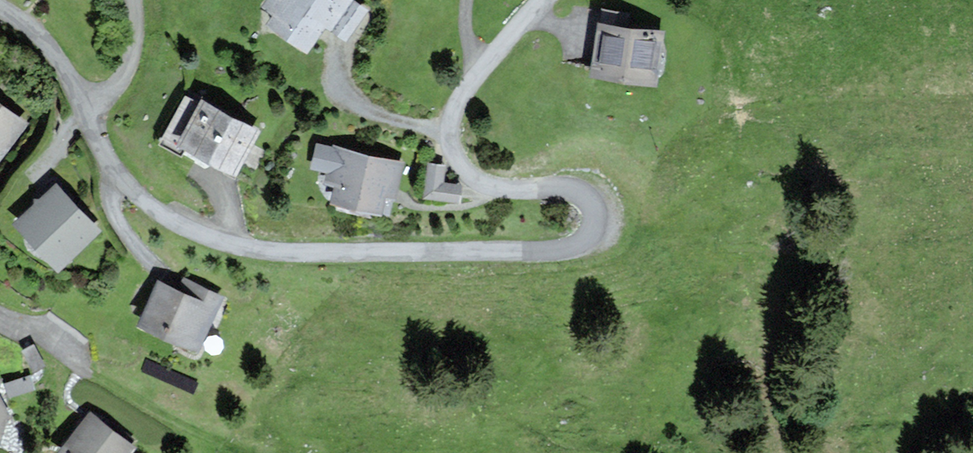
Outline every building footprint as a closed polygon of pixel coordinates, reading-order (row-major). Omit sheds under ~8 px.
[(351,0),(335,0),(332,3),(328,0),(268,0),(265,5),(278,14),(270,25),(305,50),(325,23),(345,38),(365,10),(351,0)] [(662,32),(600,24),(593,75),(655,83),(662,32)] [(198,106),(186,99),(164,140),(180,149),(182,145),(235,173),(257,131),(201,102),(198,106)] [(0,106),(0,158),(24,123),(0,106)] [(401,163),(318,145),(313,167),(329,170),(327,181),(337,183),(333,200),(380,210),(383,195),(394,197),(401,163)] [(444,166),(429,164),(426,197),(458,200),(460,185),(442,183),(444,166)] [(98,229),(55,186),(17,224),(60,266),(98,229)] [(221,296),(184,280),(179,292),(158,283),(140,324),(198,349),(221,296)] [(0,381),(0,433),(14,385),(0,381)] [(90,414),(60,452),(127,452),(132,446),(90,414)]
